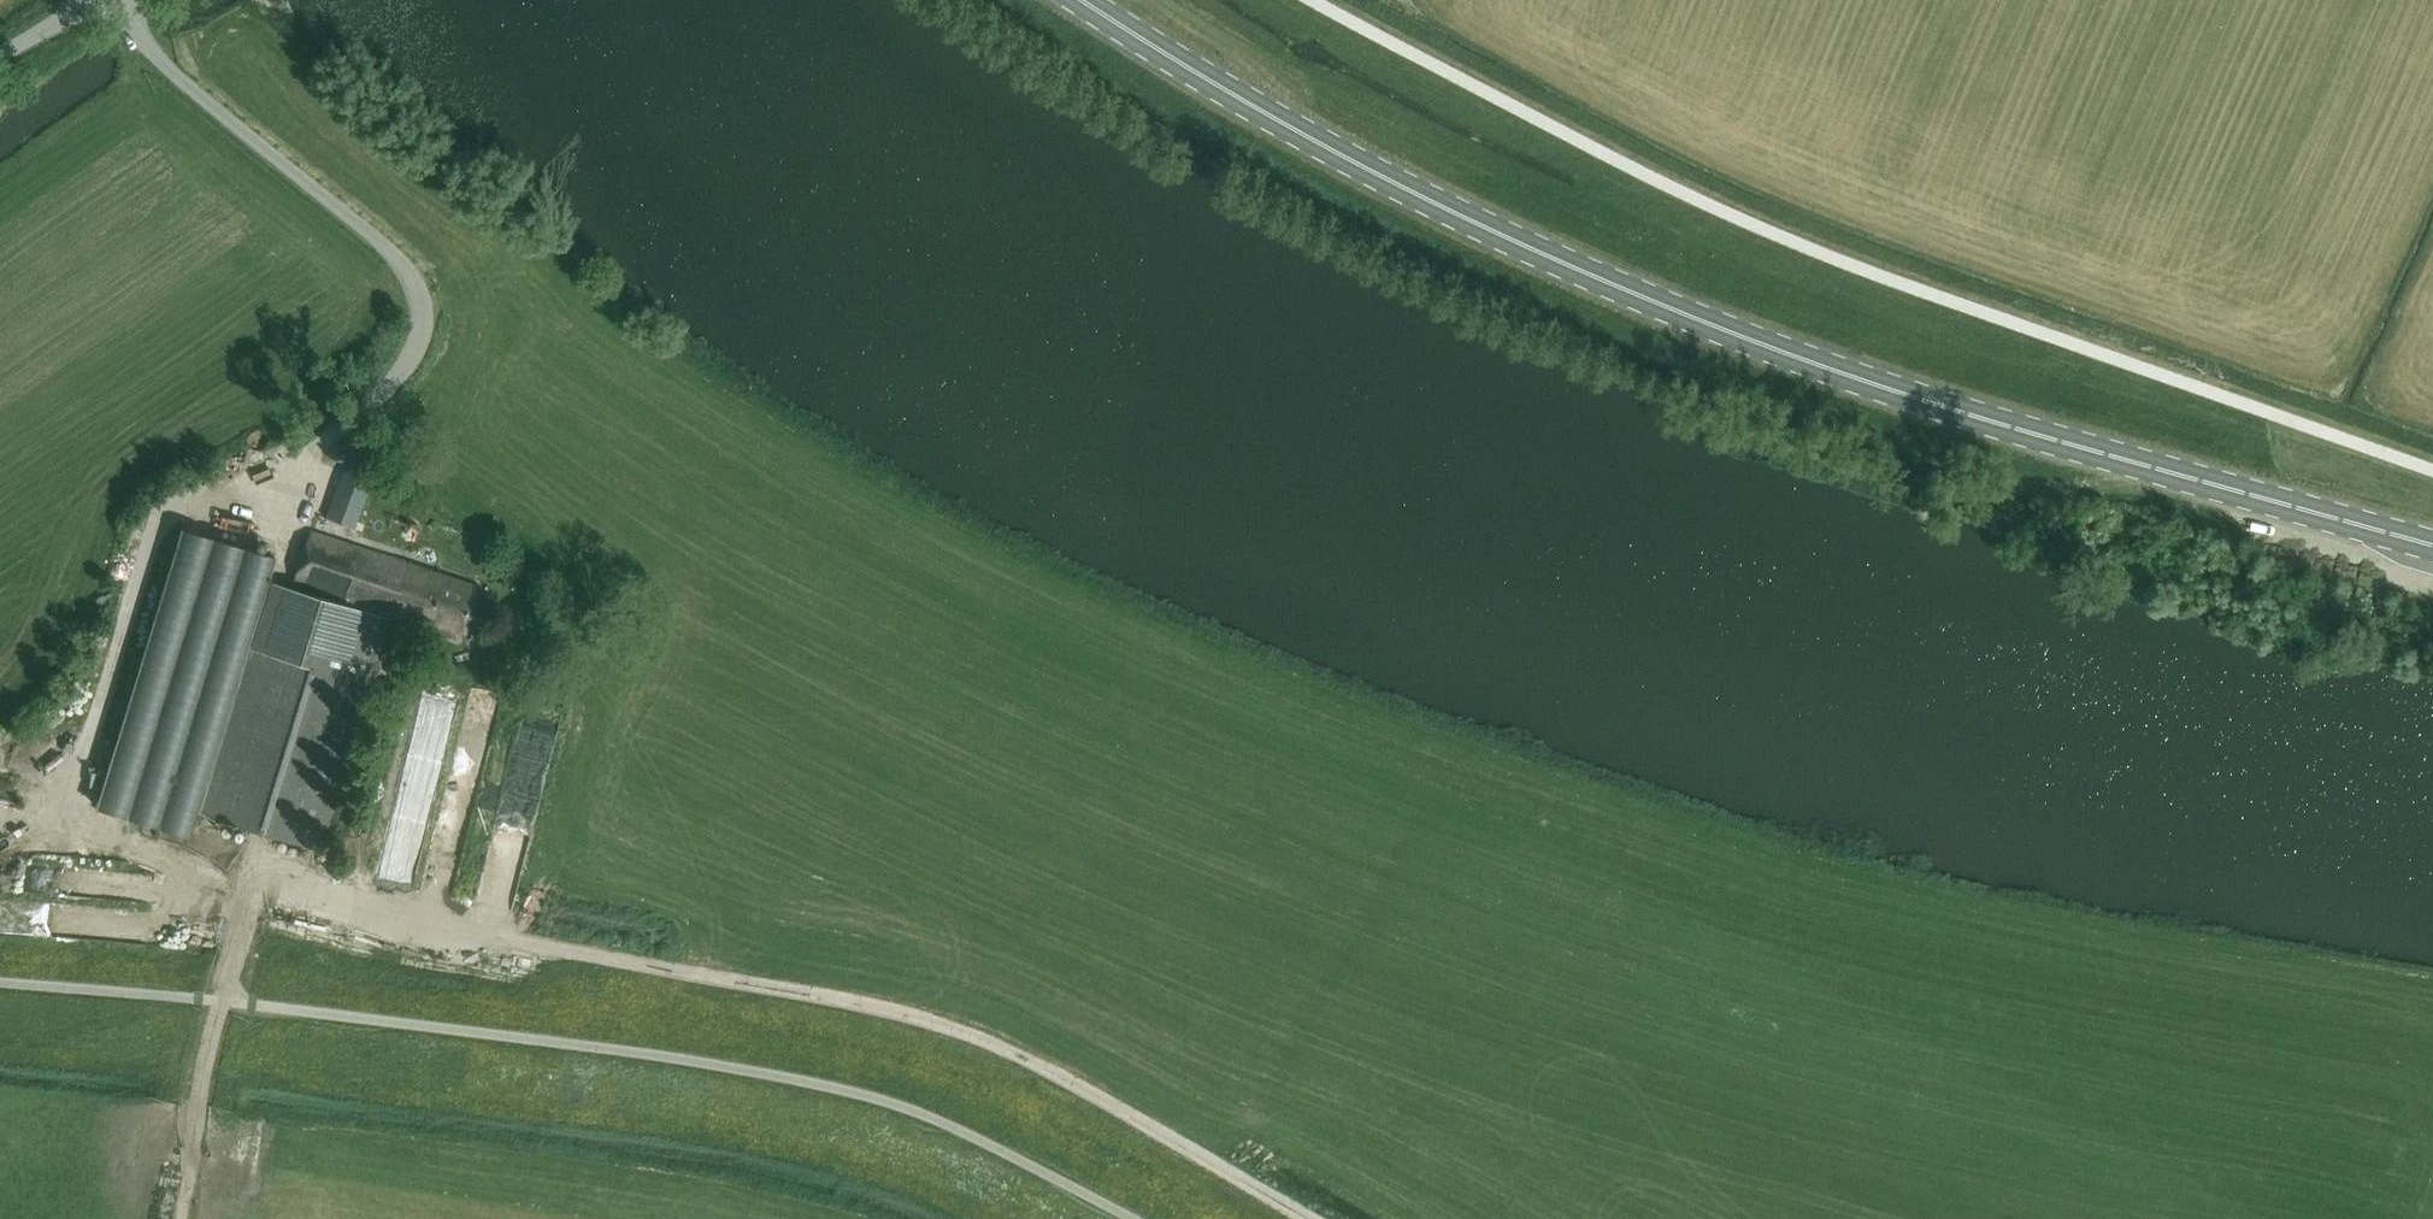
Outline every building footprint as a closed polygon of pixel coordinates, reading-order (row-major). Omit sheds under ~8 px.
[(201,814),(252,647),(248,646),(275,558),(181,529),(96,807),(190,835),(197,812),(201,814)] [(345,606),(272,584),(252,647),(201,814),(320,851),(392,621),(380,617),(380,614),(457,639),(474,586),(305,532),(288,585),(346,603),(345,606)] [(83,929),(84,898),(58,898),(58,892),(0,891),(0,926),(83,929)]
